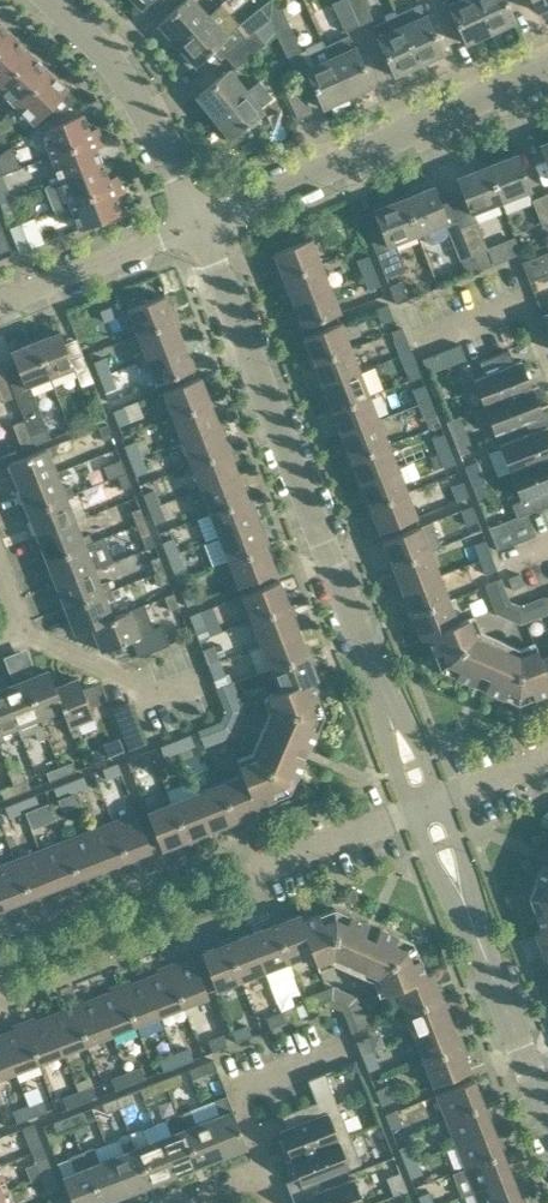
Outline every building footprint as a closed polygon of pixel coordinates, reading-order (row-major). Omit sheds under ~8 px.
[(208,16),(194,0),(185,0),(158,24),(177,45),(209,17),(208,16)] [(347,0),(341,0),(332,4),(345,32),(359,26),(347,0)] [(359,26),(372,20),(363,0),(347,0),(359,26)] [(476,0),(460,0),(448,5),(465,43),(490,32),(476,0)] [(490,32),(515,21),(506,0),(476,0),(490,32)] [(537,11),(547,6),(547,0),(532,0),(537,11)] [(195,65),(226,36),(233,30),(229,26),(234,21),(220,6),(221,4),(208,16),(209,17),(177,45),(183,52),(179,56),(190,67),(194,64),(195,65)] [(235,27),(245,39),(254,31),(269,19),(259,7),(235,27)] [(419,64),(402,26),(396,12),(385,17),(387,21),(374,27),(373,25),(372,25),(377,37),(394,75),(419,64)] [(426,15),(402,26),(419,64),(443,53),(426,15)] [(289,22),(274,28),(287,57),(301,51),(289,22)] [(12,35),(0,24),(0,48),(12,35)] [(254,31),(245,39),(224,56),(234,67),(264,43),(254,31)] [(12,35),(0,48),(0,85),(30,54),(12,35)] [(326,47),(331,58),(348,96),(372,85),(355,47),(355,48),(350,36),(326,47)] [(348,96),(331,58),(326,47),(325,47),(322,40),(305,47),(313,65),(305,69),(323,108),(348,96)] [(48,71),(30,54),(0,85),(0,90),(16,105),(48,71)] [(213,118),(247,91),(229,69),(196,96),(213,118)] [(67,90),(48,71),(16,105),(34,124),(51,107),(58,114),(77,100),(67,90)] [(312,112),(302,91),(299,84),(285,90),(298,119),(312,112)] [(263,111),(247,91),(213,118),(230,138),(263,111)] [(41,131),(50,155),(101,136),(98,128),(90,131),(83,114),(41,131)] [(104,144),(101,136),(50,155),(60,180),(102,163),(96,147),(104,144)] [(539,144),(547,166),(547,141),(539,144)] [(1,176),(21,169),(13,147),(0,156),(0,157),(0,176),(1,176)] [(517,153),(487,165),(501,201),(531,189),(517,153)] [(109,179),(102,163),(60,180),(69,204),(120,184),(117,176),(109,179)] [(501,201),(487,165),(456,177),(470,213),(501,201)] [(0,204),(11,199),(1,176),(0,176),(0,203),(0,204)] [(120,184),(69,204),(54,210),(59,220),(74,215),(79,229),(122,212),(115,195),(123,192),(120,184)] [(434,186),(404,198),(417,234),(422,232),(425,241),(431,243),(435,243),(443,239),(446,236),(448,231),(444,223),(448,222),(434,186)] [(546,194),(532,199),(542,228),(547,226),(547,199),(546,194)] [(417,234),(404,198),(373,210),(377,219),(365,224),(386,277),(405,269),(395,243),(417,234)] [(17,215),(11,199),(0,204),(7,220),(17,215)] [(44,220),(31,224),(38,251),(51,248),(44,220)] [(317,226),(321,237),(336,231),(332,220),(317,226)] [(477,221),(463,227),(479,270),(494,264),(487,250),(488,249),(477,221)] [(9,227),(19,252),(30,248),(21,223),(9,227)] [(479,270),(463,227),(449,232),(459,260),(461,260),(467,275),(479,270)] [(3,230),(0,231),(0,252),(10,248),(3,230)] [(280,278),(317,264),(308,239),(274,253),(281,272),(278,273),(280,278)] [(547,252),(522,262),(529,281),(547,274),(547,255),(547,252)] [(358,259),(364,274),(374,270),(369,255),(358,259)] [(292,301),(327,288),(317,264),(280,278),(282,285),(286,283),(292,301)] [(380,285),(374,270),(364,274),(369,289),(380,285)] [(389,286),(396,304),(406,299),(399,282),(389,286)] [(337,313),(327,288),(292,301),(300,320),(297,321),(299,328),(337,313)] [(127,309),(137,334),(177,318),(175,312),(172,314),(165,295),(127,309)] [(99,310),(104,321),(119,315),(115,304),(99,310)] [(377,308),(383,323),(393,319),(387,304),(377,308)] [(180,324),(177,318),(137,334),(146,358),(184,344),(176,325),(180,324)] [(307,357),(309,362),(350,346),(340,322),(303,337),(310,356),(307,357)] [(48,331),(34,336),(49,377),(74,367),(60,331),(49,335),(48,331)] [(394,340),(400,355),(411,350),(405,335),(394,340)] [(49,377),(34,336),(19,342),(21,346),(10,351),(22,378),(10,383),(15,397),(20,410),(25,420),(34,444),(50,437),(31,390),(26,392),(24,386),(49,377)] [(191,362),(184,344),(146,358),(156,383),(196,367),(194,361),(191,362)] [(460,344),(447,349),(452,363),(466,358),(461,345),(460,344)] [(359,371),(350,346),(309,362),(312,369),(315,367),(317,373),(316,379),(319,387),(359,371)] [(411,350),(400,355),(406,369),(417,365),(411,350)] [(473,378),(484,407),(531,388),(520,360),(514,363),(509,350),(480,361),(484,374),(473,378)] [(93,361),(99,376),(110,372),(104,357),(93,361)] [(2,396),(4,402),(15,397),(10,383),(4,367),(0,369),(0,396),(2,396)] [(87,367),(76,371),(81,385),(93,381),(87,367)] [(369,395),(359,371),(319,387),(322,395),(327,397),(329,404),(326,405),(328,411),(369,395)] [(116,387),(110,372),(99,376),(105,392),(116,387)] [(163,391),(172,415),(213,399),(211,394),(207,396),(200,376),(163,391)] [(424,384),(414,388),(419,403),(430,399),(424,384)] [(484,407),(495,435),(526,423),(528,428),(547,420),(547,404),(539,408),(531,388),(484,407)] [(378,419),(369,395),(328,411),(331,417),(334,416),(341,434),(378,419)] [(215,406),(213,399),(172,415),(181,440),(222,424),(219,416),(214,414),(212,407),(215,406)] [(436,414),(430,399),(419,403),(425,418),(436,414)] [(118,426),(129,422),(123,407),(112,411),(118,426)] [(388,444),(378,419),(341,434),(348,452),(345,454),(347,460),(388,444)] [(13,425),(22,448),(34,444),(25,420),(13,425)] [(456,424),(465,457),(480,453),(471,420),(456,424)] [(528,428),(530,432),(499,445),(510,473),(547,458),(547,420),(528,428)] [(103,441),(112,437),(107,424),(98,427),(103,441)] [(225,432),(222,424),(181,440),(191,464),(232,448),(229,443),(226,444),(224,437),(225,432)] [(444,433),(433,437),(439,452),(449,448),(444,433)] [(124,446),(129,461),(140,456),(134,441),(124,446)] [(397,468),(388,444),(347,460),(349,465),(352,464),(355,470),(354,475),(357,484),(397,468)] [(8,463),(18,487),(56,472),(50,456),(58,453),(54,445),(8,463)] [(234,454),(232,448),(191,464),(200,488),(238,474),(231,455),(234,454)] [(455,463),(449,448),(439,452),(445,467),(455,463)] [(146,471),(140,456),(129,461),(135,476),(146,471)] [(510,473),(521,500),(513,503),(518,516),(489,528),(497,550),(534,536),(533,534),(535,533),(526,514),(547,505),(547,458),(510,473)] [(104,465),(108,479),(117,476),(126,472),(121,459),(104,465)] [(407,492),(397,468),(357,484),(360,492),(364,494),(367,501),(364,502),(366,508),(407,492)] [(27,512),(74,493),(70,485),(62,488),(56,472),(18,487),(27,512)] [(131,486),(126,472),(117,476),(123,489),(131,486)] [(245,492),(238,474),(200,488),(210,513),(250,497),(248,491),(245,492)] [(463,481),(452,485),(458,501),(469,496),(463,481)] [(482,484),(473,488),(477,498),(486,495),(482,484)] [(159,505),(153,490),(142,494),(148,509),(159,505)] [(417,517),(407,492),(366,508),(368,513),(372,512),(379,531),(417,517)] [(78,494),(74,495),(74,493),(27,512),(37,536),(75,521),(87,516),(78,494)] [(253,503),(250,497),(210,513),(219,537),(260,520),(256,512),(252,510),(249,504),(253,503)] [(165,520),(159,505),(148,509),(154,524),(165,520)] [(482,530),(478,521),(472,505),(461,510),(467,525),(458,528),(462,538),(482,530)] [(140,507),(131,511),(136,524),(145,521),(140,507)] [(263,529),(260,520),(219,537),(229,561),(269,546),(267,539),(264,541),(261,534),(263,529)] [(46,560),(93,542),(89,533),(81,536),(75,521),(37,536),(46,560)] [(150,534),(145,521),(136,524),(142,538),(150,534)] [(389,566),(430,551),(440,547),(430,522),(383,540),(390,560),(387,561),(389,566)] [(113,562),(103,537),(93,542),(46,560),(56,584),(94,569),(113,562)] [(161,542),(167,557),(178,553),(172,538),(161,542)] [(474,544),(480,559),(491,554),(485,539),(474,544)] [(271,551),(269,546),(229,561),(238,586),(276,571),(268,552),(271,551)] [(402,589),(439,575),(430,551),(389,566),(391,572),(394,570),(402,589)] [(184,568),(178,553),(167,557),(173,572),(184,568)] [(497,570),(491,554),(480,559),(486,574),(497,570)] [(150,559),(155,572),(164,569),(159,555),(150,559)] [(65,608),(112,590),(108,582),(100,585),(94,569),(56,584),(65,608)] [(169,582),(164,569),(155,572),(160,586),(169,582)] [(508,578),(513,589),(524,585),(520,573),(508,578)] [(408,615),(449,599),(439,575),(402,589),(409,608),(406,610),(408,615)] [(485,584),(494,607),(496,613),(503,616),(509,601),(500,578),(485,584)] [(242,595),(251,619),(292,604),(290,599),(287,600),(279,580),(242,595)] [(186,606),(197,602),(191,586),(180,591),(186,606)] [(115,598),(112,590),(65,608),(75,633),(92,626),(91,625),(113,617),(113,616),(107,601),(115,598)] [(165,596),(170,609),(179,606),(173,592),(165,596)] [(514,621),(520,623),(547,612),(547,608),(544,596),(520,606),(514,621)] [(458,623),(457,622),(449,599),(408,615),(410,620),(413,619),(421,639),(427,637),(427,635),(458,623)] [(294,609),(292,604),(251,619),(261,644),(298,629),(291,610),(294,609)] [(137,607),(113,616),(113,617),(91,625),(92,626),(101,650),(139,635),(133,618),(141,615),(137,607)] [(189,615),(195,631),(205,626),(200,611),(189,615)] [(519,655),(474,635),(468,618),(457,622),(458,623),(427,635),(427,637),(434,653),(439,651),(457,671),(455,676),(473,684),(479,670),(490,675),(484,688),(503,696),(505,691),(531,692),(534,697),(547,691),(547,681),(539,659),(541,658),(537,648),(519,655)] [(306,648),(298,629),(261,644),(250,649),(259,673),(270,668),(270,669),(311,653),(309,647),(306,648)] [(202,649),(208,664),(219,660),(213,645),(202,649)] [(313,657),(311,653),(270,669),(279,691),(280,693),(311,681),(312,682),(318,679),(310,659),(313,657)] [(541,658),(539,659),(547,681),(547,655),(541,658)] [(219,660),(208,664),(214,679),(217,688),(232,682),(229,674),(230,674),(224,658),(219,660)] [(63,708),(54,687),(55,686),(48,670),(25,679),(43,725),(51,722),(47,714),(62,708),(63,708)] [(78,678),(55,686),(54,687),(63,708),(62,708),(72,733),(79,730),(76,722),(92,716),(78,678)] [(43,725),(25,679),(2,688),(17,726),(21,736),(35,731),(38,739),(47,735),(43,725)] [(313,700),(318,698),(312,682),(311,681),(280,693),(279,691),(269,695),(276,712),(256,757),(238,764),(242,774),(244,774),(256,805),(257,804),(274,798),(272,793),(291,774),(296,776),(304,758),(291,752),(295,741),(309,747),(317,729),(312,727),(313,700)] [(243,711),(232,682),(217,688),(226,711),(241,717),(243,711)] [(2,688),(0,688),(0,742),(5,740),(2,732),(17,726),(2,688)] [(112,708),(128,750),(145,743),(128,702),(112,708)] [(221,722),(198,731),(204,746),(233,734),(236,728),(221,722)] [(190,734),(175,739),(179,750),(194,744),(190,734)] [(179,750),(175,739),(160,745),(164,756),(179,750)] [(126,758),(130,769),(146,763),(141,752),(126,758)] [(72,761),(59,766),(63,775),(76,770),(72,761)] [(102,768),(106,779),(121,773),(117,762),(102,768)] [(63,775),(59,766),(46,772),(49,781),(63,775)] [(8,768),(17,793),(30,788),(25,773),(8,768)] [(244,774),(242,774),(220,783),(236,824),(241,822),(239,819),(260,811),(257,804),(256,805),(244,774)] [(83,775),(68,781),(73,792),(87,786),(83,775)] [(73,792),(68,781),(53,787),(57,798),(73,792)] [(236,824),(220,783),(196,792),(210,830),(229,823),(230,826),(236,824)] [(0,789),(4,798),(17,793),(14,784),(0,789)] [(210,830),(196,792),(171,802),(187,843),(193,840),(191,837),(210,830)] [(35,794),(20,800),(24,811),(28,809),(32,821),(44,817),(35,794)] [(24,811),(20,800),(5,806),(9,817),(24,811)] [(187,843),(171,802),(147,811),(161,849),(181,842),(182,845),(187,843)] [(137,812),(111,821),(127,862),(133,860),(131,857),(151,849),(137,812)] [(127,862),(111,821),(87,831),(102,868),(121,861),(122,864),(127,862)] [(102,868),(87,831),(63,840),(79,881),(84,879),(83,876),(102,868)] [(79,881),(63,840),(39,850),(53,887),(72,880),(74,883),(79,881)] [(53,887),(39,850),(15,859),(30,900),(36,898),(35,894),(53,887)] [(15,859),(0,865),(0,893),(5,906),(24,899),(25,902),(30,900),(15,859)] [(543,863),(535,882),(540,884),(539,911),(534,912),(541,929),(541,931),(547,928),(547,866),(543,863)] [(313,951),(301,920),(302,919),(300,913),(280,921),(278,918),(274,920),(290,960),(312,952),(313,951)] [(362,936),(368,922),(350,914),(348,919),(321,918),(319,913),(302,919),(301,920),(313,951),(312,952),(316,962),(333,955),(378,975),(385,993),(395,989),(394,987),(426,975),(425,974),(419,957),(414,959),(395,940),(397,935),(379,927),(373,940),(362,936)] [(290,960),(274,920),(268,922),(269,925),(250,932),(265,970),(290,960)] [(541,931),(541,929),(534,931),(542,952),(539,953),(541,958),(547,956),(547,928),(541,931)] [(265,970),(250,932),(231,940),(230,937),(225,939),(240,980),(265,970)] [(240,980),(225,939),(219,941),(221,944),(201,952),(216,989),(240,980)] [(208,996),(193,958),(174,966),(172,963),(168,965),(184,1006),(208,996)] [(184,1006),(168,965),(162,967),(163,970),(145,977),(159,1015),(184,1006)] [(431,971),(425,974),(426,975),(394,987),(395,989),(404,1011),(444,995),(442,990),(439,991),(431,971)] [(159,1015),(145,977),(125,985),(124,982),(119,984),(135,1024),(159,1015)] [(135,1024),(119,984),(114,986),(115,989),(96,996),(111,1034),(135,1024)] [(303,998),(309,1013),(332,1005),(338,989),(333,987),(303,998)] [(343,1009),(352,1031),(367,1025),(356,997),(350,994),(343,1009)] [(447,1001),(444,995),(404,1011),(413,1035),(451,1021),(444,1002),(447,1001)] [(111,1034),(96,996),(77,1004),(76,1000),(71,1002),(87,1043),(111,1034)] [(277,1003),(281,1012),(285,1023),(300,1017),(296,1006),(293,997),(277,1003)] [(87,1043),(71,1002),(65,1005),(67,1008),(48,1015),(63,1053),(87,1043)] [(285,1023),(281,1012),(266,1018),(270,1029),(285,1023)] [(63,1053),(48,1015),(29,1022),(28,1019),(23,1021),(38,1062),(63,1053)] [(23,1021),(17,1023),(18,1026),(0,1034),(0,1035),(14,1071),(38,1062),(23,1021)] [(458,1040),(451,1021),(413,1035),(423,1060),(464,1044),(461,1038),(458,1040)] [(247,1025),(232,1031),(236,1042),(251,1036),(247,1025)] [(0,1035),(0,1077),(14,1071),(0,1035)] [(212,1051),(227,1045),(223,1035),(208,1041),(212,1051)] [(356,1041),(362,1056),(372,1051),(366,1036),(356,1041)] [(465,1049),(464,1044),(423,1060),(433,1085),(470,1070),(462,1050),(465,1049)] [(189,1048),(174,1054),(179,1065),(194,1059),(189,1048)] [(379,1066),(372,1051),(362,1056),(368,1071),(379,1066)] [(179,1065),(174,1054),(159,1060),(164,1071),(179,1065)] [(188,1069),(192,1079),(217,1069),(213,1059),(188,1069)] [(141,1067),(126,1073),(130,1084),(145,1078),(141,1067)] [(350,1135),(334,1094),(325,1072),(307,1079),(316,1101),(282,1114),(282,1115),(284,1115),(288,1126),(280,1130),(291,1158),(350,1135)] [(130,1084),(126,1073),(111,1079),(115,1089),(130,1084)] [(178,1073),(164,1078),(168,1088),(182,1083),(178,1073)] [(168,1088),(164,1078),(140,1087),(144,1098),(168,1088)] [(436,1094),(445,1118),(486,1102),(484,1097),(481,1098),(473,1079),(436,1094)] [(381,1105),(392,1101),(386,1085),(375,1090),(381,1105)] [(93,1086),(78,1092),(82,1103),(97,1097),(93,1086)] [(82,1103),(78,1092),(62,1098),(67,1108),(82,1103)] [(130,1092),(116,1097),(120,1107),(134,1102),(130,1092)] [(220,1114),(208,1119),(222,1155),(246,1145),(226,1095),(214,1100),(220,1114)] [(120,1107),(116,1097),(102,1103),(106,1113),(120,1107)] [(47,1110),(42,1100),(27,1105),(32,1116),(47,1110)] [(489,1108),(486,1102),(445,1118),(455,1142),(496,1126),(492,1118),(488,1116),(485,1110),(489,1108)] [(32,1116),(27,1105),(12,1111),(17,1122),(32,1116)] [(222,1155),(208,1119),(196,1124),(190,1109),(178,1114),(198,1165),(222,1155)] [(402,1125),(396,1110),(395,1109),(385,1114),(391,1129),(402,1125)] [(82,1111),(68,1116),(72,1126),(86,1120),(82,1111)] [(198,1165),(178,1114),(165,1118),(171,1133),(159,1138),(173,1174),(198,1165)] [(72,1126),(68,1116),(54,1122),(58,1132),(72,1126)] [(22,1127),(32,1152),(43,1148),(34,1123),(22,1127)] [(499,1135),(496,1126),(455,1142),(464,1167),(505,1151),(503,1145),(500,1146),(497,1140),(499,1135)] [(173,1174),(159,1138),(148,1142),(142,1128),(130,1132),(149,1183),(173,1174)] [(149,1183),(130,1132),(117,1137),(123,1152),(111,1157),(125,1193),(149,1183)] [(318,1180),(349,1168),(361,1163),(350,1135),(291,1158),(299,1178),(287,1182),(292,1196),(320,1185),(318,1180)] [(398,1148),(404,1163),(415,1158),(409,1143),(398,1148)] [(125,1193),(111,1157),(99,1161),(94,1146),(81,1151),(101,1202),(125,1193)] [(53,1172),(43,1148),(32,1152),(42,1176),(53,1172)] [(81,1151),(69,1156),(75,1171),(62,1176),(73,1202),(99,1202),(101,1202),(81,1151)] [(507,1157),(505,1151),(464,1167),(474,1191),(512,1176),(504,1158),(507,1157)] [(421,1173),(415,1158),(404,1163),(410,1178),(421,1173)] [(59,1188),(53,1172),(42,1176),(48,1193),(59,1188)] [(512,1176),(474,1191),(479,1202),(514,1202),(524,1199),(522,1193),(519,1195),(512,1176)] [(320,1185),(292,1196),(295,1202),(363,1202),(353,1177),(322,1190),(320,1185)] [(8,1189),(0,1193),(0,1202),(13,1202),(8,1189)] [(420,1202),(433,1202),(428,1192),(417,1196),(420,1202)]
